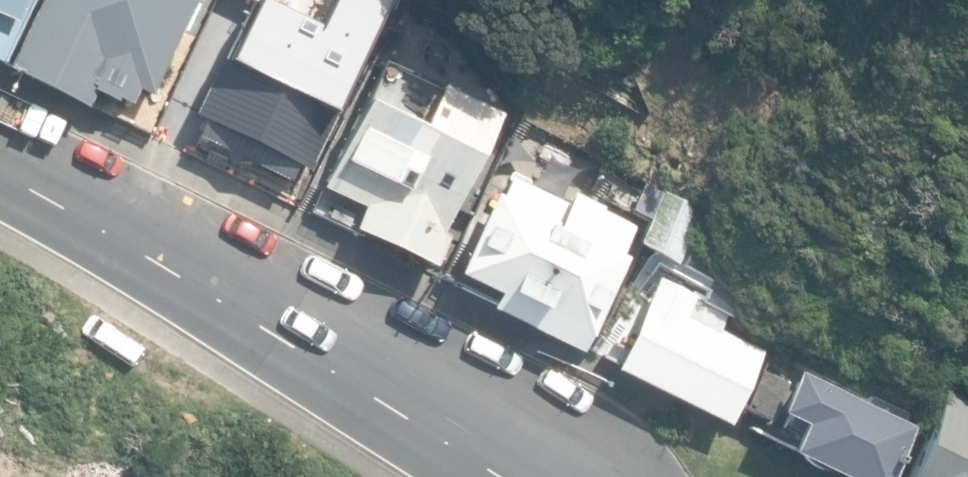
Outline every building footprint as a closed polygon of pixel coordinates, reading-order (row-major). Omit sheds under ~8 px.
[(3,60),(30,0),(0,0),(0,59),(3,60)] [(84,109),(91,95),(113,106),(116,100),(131,108),(139,93),(151,99),(200,0),(41,0),(6,71),(84,109)] [(268,0),(252,0),(180,151),(290,204),(372,34),(309,4),(303,17),(268,0)] [(384,27),(397,0),(334,0),(333,3),(384,27)] [(353,230),(434,270),(450,236),(445,233),(502,117),(403,69),(382,112),(365,103),(323,189),(363,209),(353,230)] [(604,199),(643,217),(657,188),(618,170),(604,199)] [(490,312),(582,357),(629,260),(625,258),(639,229),(574,198),(571,206),(513,178),(504,198),(496,195),(456,277),(497,296),(490,312)] [(639,245),(678,266),(707,211),(668,190),(639,245)] [(614,372),(730,430),(770,350),(699,314),(705,302),(660,280),(614,372)] [(743,409),(768,421),(785,385),(761,373),(743,409)] [(837,476),(885,476),(910,427),(904,424),(910,412),(874,394),(867,408),(797,374),(777,416),(801,427),(788,453),(837,476)] [(950,389),(908,476),(967,476),(967,398),(950,389)]
